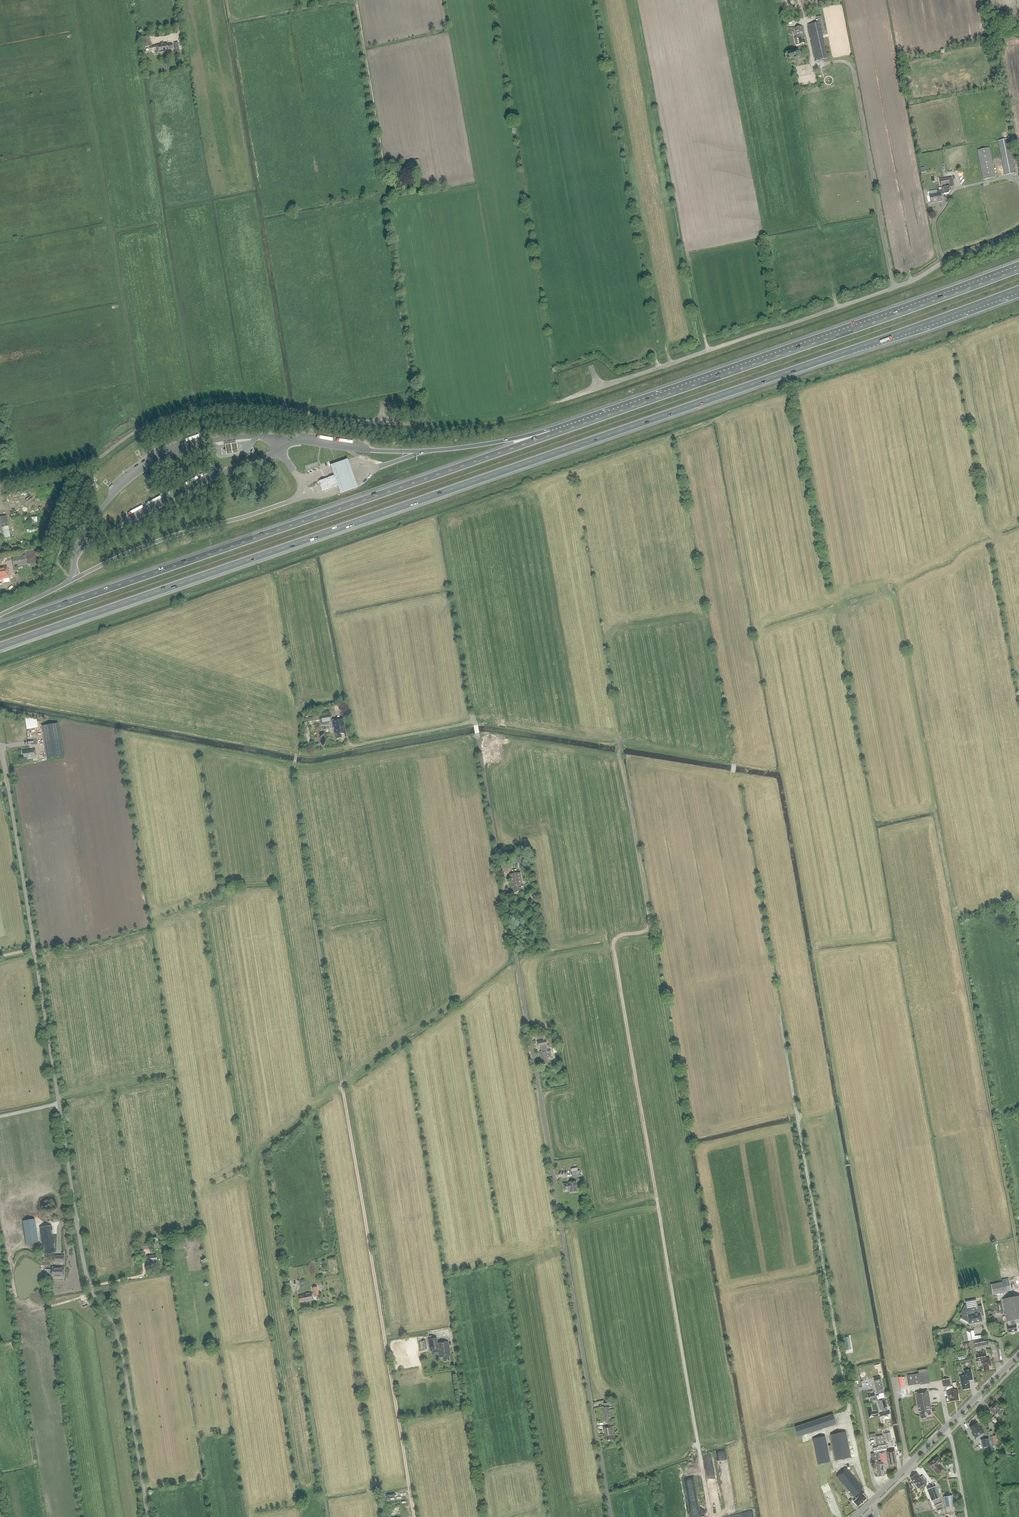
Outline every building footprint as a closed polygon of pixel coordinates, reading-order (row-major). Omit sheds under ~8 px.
[(820,22),(807,25),(815,61),(828,59),(820,22)] [(800,44),(805,43),(804,38),(805,38),(802,26),(795,28),(797,38),(798,37),(800,44)] [(156,45),(156,46),(152,47),(151,46),(150,37),(142,39),(144,47),(149,46),(149,49),(156,47),(157,53),(168,51),(168,50),(173,48),(172,44),(167,45),(166,43),(163,44),(163,43),(161,43),(161,44),(156,45)] [(1008,139),(998,141),(1005,175),(1015,173),(1014,168),(1013,168),(1013,166),(1014,166),(1008,139)] [(990,148),(977,150),(983,180),(995,177),(990,148)] [(407,172),(402,173),(402,175),(406,175),(406,174),(410,174),(415,173),(414,169),(416,169),(415,160),(406,161),(407,164),(406,164),(407,172)] [(947,194),(947,193),(949,193),(951,189),(950,184),(948,178),(940,179),(941,186),(945,185),(946,187),(942,188),(942,189),(937,190),(929,191),(930,194),(930,195),(931,203),(942,201),(940,194),(943,194),(947,194)] [(237,443),(225,445),(227,455),(238,453),(237,443)] [(347,459),(330,465),(340,493),(357,487),(347,459)] [(334,476),(319,481),(322,490),(337,485),(334,476)] [(165,494),(153,500),(154,502),(166,496),(165,494)] [(9,529),(8,526),(7,526),(7,523),(6,516),(0,517),(0,538),(10,536),(9,529)] [(13,567),(27,564),(25,555),(12,557),(13,567)] [(9,578),(6,566),(0,567),(0,579),(9,578)] [(331,722),(331,720),(330,714),(320,716),(321,723),(331,722)] [(335,733),(336,739),(341,738),(341,734),(345,733),(343,718),(332,720),(334,733),(335,733)] [(42,757),(58,755),(53,723),(37,726),(39,738),(44,737),(45,745),(40,745),(42,757)] [(27,757),(36,756),(35,749),(27,750),(27,751),(23,751),(24,758),(27,757)] [(524,867),(523,857),(513,858),(514,865),(517,865),(517,868),(524,867)] [(524,891),(524,888),(523,885),(522,885),(520,872),(509,874),(512,887),(513,887),(514,893),(524,891)] [(547,1045),(545,1033),(538,1034),(539,1039),(543,1038),(543,1040),(537,1041),(538,1047),(547,1045)] [(549,1058),(551,1057),(550,1050),(547,1051),(547,1050),(540,1052),(542,1064),(544,1063),(544,1064),(548,1064),(547,1061),(549,1061),(549,1058)] [(569,1182),(569,1183),(563,1184),(564,1190),(570,1190),(570,1192),(578,1191),(576,1181),(569,1182)] [(35,1219),(23,1221),(26,1244),(38,1243),(35,1219)] [(55,1253),(51,1226),(40,1227),(44,1254),(55,1253)] [(153,1267),(152,1261),(157,1260),(156,1255),(146,1257),(147,1260),(145,1260),(146,1268),(153,1267)] [(48,1270),(47,1276),(52,1276),(52,1277),(64,1278),(64,1268),(52,1268),(52,1270),(48,1270)] [(1002,1282),(989,1285),(991,1295),(1011,1291),(1008,1278),(1002,1279),(1002,1282)] [(312,1294),(311,1292),(302,1294),(303,1295),(299,1296),(300,1302),(305,1301),(305,1302),(313,1300),(312,1296),(313,1295),(314,1296),(319,1295),(317,1287),(312,1288),(313,1293),(312,1294)] [(1003,1299),(1007,1322),(1010,1321),(1011,1326),(1007,1326),(1008,1333),(1017,1331),(1016,1323),(1018,1323),(1018,1296),(1003,1299)] [(959,1314),(961,1315),(960,1318),(969,1323),(969,1324),(982,1322),(981,1316),(984,1316),(983,1312),(982,1306),(977,1307),(976,1299),(965,1301),(966,1306),(964,1305),(959,1314)] [(995,1303),(997,1313),(1003,1312),(1001,1302),(995,1303)] [(972,1330),(974,1339),(983,1338),(982,1335),(977,1335),(976,1330),(972,1330)] [(430,1351),(432,1351),(433,1355),(439,1354),(440,1358),(443,1357),(444,1361),(449,1360),(448,1353),(450,1352),(448,1342),(437,1344),(436,1337),(428,1339),(430,1351)] [(842,1338),(844,1350),(851,1349),(849,1337),(842,1338)] [(973,1340),(975,1347),(982,1346),(981,1339),(973,1340)] [(989,1358),(986,1358),(985,1353),(976,1355),(977,1361),(981,1361),(982,1367),(983,1367),(984,1371),(989,1370),(988,1366),(991,1366),(989,1358)] [(927,1369),(907,1372),(909,1385),(919,1384),(919,1385),(930,1383),(927,1369)] [(962,1390),(970,1388),(969,1382),(969,1380),(972,1380),(971,1370),(964,1371),(965,1376),(960,1377),(961,1386),(962,1386),(962,1390)] [(885,1400),(884,1398),(885,1398),(881,1379),(874,1381),(877,1395),(878,1394),(879,1395),(876,1396),(878,1400),(877,1400),(880,1410),(882,1409),(882,1411),(887,1410),(886,1408),(887,1407),(886,1404),(887,1404),(886,1400),(885,1401),(885,1400)] [(942,1380),(943,1387),(951,1386),(949,1379),(942,1380)] [(950,1401),(959,1400),(958,1395),(958,1394),(957,1389),(947,1391),(948,1396),(949,1396),(950,1401)] [(930,1408),(931,1407),(928,1391),(915,1393),(919,1413),(920,1413),(921,1419),(926,1418),(926,1415),(931,1415),(930,1410),(931,1410),(930,1408)] [(1003,1410),(1002,1409),(996,1403),(992,1407),(991,1407),(989,1408),(989,1409),(995,1415),(997,1413),(1000,1416),(1003,1412),(1003,1410)] [(795,1427),(798,1437),(836,1424),(833,1414),(795,1427)] [(975,1438),(984,1432),(982,1428),(980,1428),(977,1423),(970,1428),(973,1433),(972,1434),(975,1438)] [(607,1440),(614,1439),(612,1426),(603,1428),(605,1434),(606,1434),(607,1440)] [(846,1431),(830,1435),(835,1461),(852,1457),(846,1431)] [(883,1434),(885,1442),(891,1440),(890,1432),(883,1434)] [(885,1452),(886,1451),(887,1451),(885,1442),(884,1443),(883,1435),(876,1436),(878,1447),(873,1448),(874,1454),(871,1454),(873,1464),(876,1463),(879,1476),(885,1475),(883,1466),(888,1465),(885,1452)] [(989,1437),(991,1446),(997,1444),(996,1435),(989,1437)] [(825,1436),(813,1438),(818,1465),(831,1462),(825,1436)] [(990,1446),(988,1439),(981,1440),(982,1448),(990,1446)] [(894,1450),(887,1451),(886,1451),(889,1465),(890,1466),(891,1466),(892,1464),(897,1463),(894,1450)] [(937,1473),(942,1469),(939,1464),(941,1462),(937,1457),(928,1464),(933,1470),(934,1469),(937,1473)] [(862,1489),(863,1488),(846,1468),(836,1476),(849,1491),(850,1493),(854,1498),(855,1497),(857,1499),(854,1502),(858,1506),(861,1503),(862,1503),(863,1502),(867,1498),(863,1494),(865,1492),(862,1489)] [(917,1474),(910,1479),(918,1489),(919,1489),(921,1491),(927,1486),(925,1484),(927,1482),(927,1481),(923,1476),(921,1478),(917,1474)] [(697,1493),(695,1478),(688,1479),(690,1494),(697,1493)] [(936,1507),(942,1505),(935,1487),(928,1490),(932,1501),(934,1504),(936,1507)] [(944,1498),(946,1507),(954,1506),(952,1496),(944,1498)]
